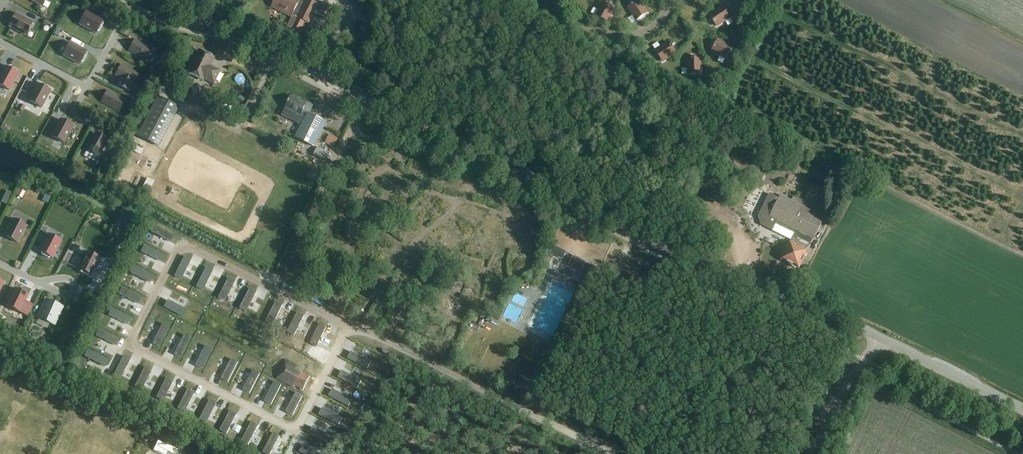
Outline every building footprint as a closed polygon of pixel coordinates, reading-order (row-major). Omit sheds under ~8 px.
[(301,0),(275,0),(272,7),(292,16),(292,15),(298,18),(292,30),(298,33),(304,21),(308,23),(309,21),(310,20),(311,18),(317,5),(307,0),(306,0),(304,3),(300,1),(301,0)] [(636,20),(647,13),(639,0),(628,7),(636,20)] [(330,20),(336,7),(324,1),(318,14),(330,20)] [(608,22),(615,8),(603,2),(596,16),(608,22)] [(717,26),(730,18),(722,7),(710,15),(717,26)] [(80,24),(79,26),(96,34),(97,32),(100,32),(103,25),(102,23),(103,21),(86,13),(80,24)] [(26,36),(33,22),(16,14),(15,16),(12,16),(9,23),(10,25),(9,27),(26,36)] [(728,27),(733,23),(730,19),(725,23),(728,27)] [(370,43),(372,39),(374,36),(362,30),(359,38),(364,40),(370,43)] [(364,40),(359,38),(356,36),(352,43),(360,47),(364,40)] [(146,60),(152,49),(135,40),(129,51),(146,60)] [(362,59),(370,43),(364,40),(360,47),(355,56),(362,59)] [(725,59),(731,47),(718,40),(712,51),(725,59)] [(64,53),(63,55),(80,64),(81,62),(83,62),(87,55),(85,53),(86,51),(69,42),(64,53)] [(663,62),(676,53),(669,42),(656,51),(663,62)] [(213,84),(219,71),(209,66),(213,58),(198,50),(187,73),(202,81),(203,79),(213,84)] [(688,74),(701,74),(701,59),(688,59),(688,74)] [(116,84),(128,91),(131,85),(132,86),(139,74),(121,65),(115,76),(119,78),(116,84)] [(9,67),(7,68),(5,67),(0,76),(0,86),(9,91),(18,74),(16,73),(16,71),(9,67)] [(49,88),(41,83),(39,84),(37,83),(28,100),(41,107),(50,91),(49,90),(49,88)] [(118,112),(124,100),(107,91),(101,102),(118,112)] [(138,102),(141,96),(134,92),(131,98),(138,102)] [(306,115),(302,112),(306,103),(291,96),(281,116),(301,125),(295,138),(314,147),(326,123),(307,114),(306,115)] [(156,145),(176,107),(160,98),(139,136),(156,145)] [(104,115),(107,110),(99,106),(96,111),(104,115)] [(233,125),(242,130),(247,121),(238,116),(233,125)] [(60,120),(51,136),(64,143),(73,127),(60,120)] [(100,157),(109,140),(95,132),(85,150),(100,157)] [(329,134),(325,143),(334,147),(338,139),(329,134)] [(326,161),(330,153),(318,147),(314,156),(326,161)] [(449,181),(461,185),(463,179),(452,174),(449,181)] [(372,178),(368,182),(380,192),(384,188),(372,178)] [(20,189),(16,195),(22,199),(25,193),(20,189)] [(770,194),(759,217),(762,224),(773,230),(776,224),(790,231),(789,233),(794,235),(790,242),(781,260),(798,269),(807,251),(811,244),(810,243),(812,238),(814,239),(824,218),(811,211),(806,209),(808,204),(802,201),(794,197),(791,201),(780,196),(779,198),(770,194)] [(382,209),(388,199),(381,195),(375,205),(382,209)] [(355,198),(352,208),(364,212),(368,202),(355,198)] [(328,215),(331,208),(318,203),(315,210),(328,215)] [(411,205),(406,207),(411,218),(416,215),(411,205)] [(122,230),(125,224),(122,222),(127,212),(123,211),(115,227),(122,230)] [(469,230),(475,214),(469,212),(463,228),(469,230)] [(18,242),(27,225),(13,219),(5,235),(18,242)] [(321,220),(315,229),(321,233),(326,223),(321,220)] [(442,220),(437,230),(450,236),(455,227),(442,220)] [(39,251),(41,253),(41,255),(48,258),(50,257),(52,258),(61,242),(48,235),(39,251)] [(428,249),(439,246),(436,236),(425,239),(428,249)] [(470,256),(472,249),(452,242),(449,248),(470,256)] [(563,259),(567,251),(554,245),(551,253),(563,259)] [(538,264),(542,254),(531,249),(527,260),(538,264)] [(100,259),(86,252),(78,269),(80,270),(80,273),(87,276),(89,275),(91,276),(100,259)] [(500,271),(511,259),(503,252),(492,264),(500,271)] [(582,270),(587,261),(574,255),(569,264),(582,270)] [(480,277),(486,260),(475,257),(470,274),(480,277)] [(560,261),(546,257),(543,269),(557,273),(560,261)] [(589,290),(600,267),(592,263),(580,286),(589,290)] [(465,296),(471,298),(477,282),(471,280),(465,296)] [(14,292),(6,310),(26,320),(32,310),(24,306),(28,299),(14,293),(14,292)] [(55,326),(63,307),(45,299),(37,318),(55,326)] [(368,317),(373,308),(367,305),(363,314),(368,317)] [(49,350),(46,355),(53,359),(56,353),(49,350)] [(300,374),(295,371),(297,368),(285,361),(277,378),(294,387),(295,385),(301,388),(300,390),(303,391),(310,377),(301,372),(300,374)] [(73,436),(78,439),(83,431),(78,428),(73,436)] [(158,440),(153,451),(159,453),(165,453),(166,453),(168,453),(174,453),(176,448),(158,440)]
